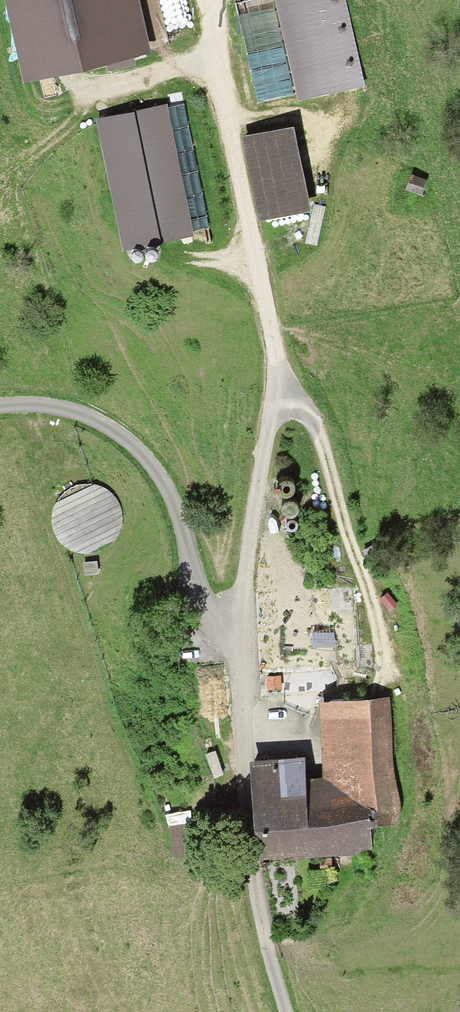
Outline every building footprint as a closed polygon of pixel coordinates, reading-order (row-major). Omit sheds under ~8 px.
[(134,0),(8,0),(26,78),(146,51),(134,0)] [(341,0),(278,0),(301,97),(361,83),(341,0)] [(186,108),(97,124),(120,247),(209,231),(186,108)] [(285,130),(243,139),(261,217),(302,208),(285,130)] [(425,181),(413,177),(409,188),(421,192),(425,181)] [(329,780),(305,781),(307,850),(370,849),(370,821),(393,820),(390,703),(328,705),(329,780)] [(261,851),(307,850),(305,781),(305,763),(259,764),(261,851)]
